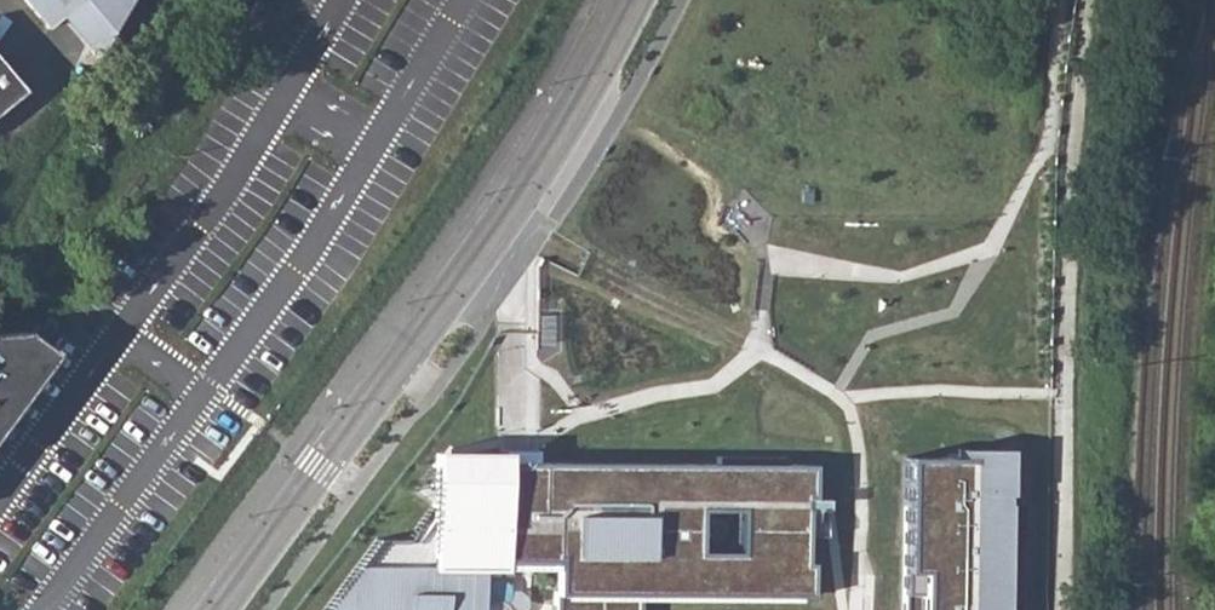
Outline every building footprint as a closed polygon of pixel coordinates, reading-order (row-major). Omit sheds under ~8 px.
[(47,28),(81,0),(24,0),(47,28)] [(17,95),(0,75),(0,108),(17,95)] [(53,344),(18,319),(4,322),(0,323),(0,416),(53,344)] [(905,457),(905,609),(1005,609),(1004,497),(1009,497),(1009,449),(959,449),(959,458),(905,457)] [(431,453),(431,517),(473,462),(504,462),(504,454),(431,453)] [(431,517),(416,539),(378,539),(326,609),(483,609),(483,571),(504,571),(504,563),(555,564),(554,609),(642,609),(642,596),(812,597),(812,564),(806,564),(807,498),(813,498),(813,464),(788,465),(788,457),(718,457),(718,464),(504,462),(473,462),(431,517)]
